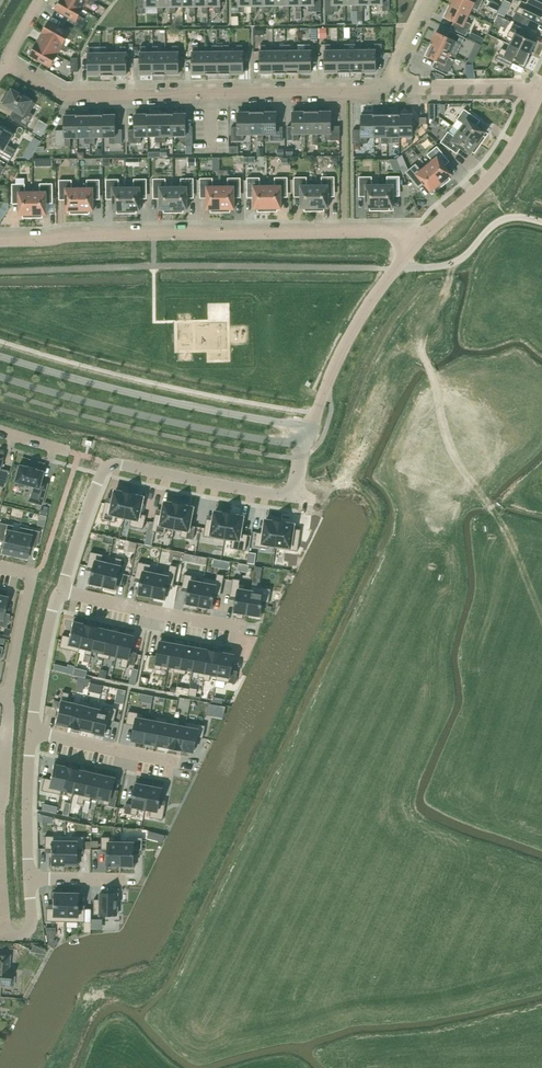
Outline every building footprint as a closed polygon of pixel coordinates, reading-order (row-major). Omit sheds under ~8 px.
[(82,9),(66,0),(62,0),(60,0),(57,6),(58,7),(56,9),(75,20),(75,21),(82,24),(85,19),(78,15),(82,9)] [(94,2),(92,0),(66,0),(82,9),(86,3),(92,6),(94,2)] [(158,7),(157,0),(138,0),(138,14),(145,14),(145,7),(158,7)] [(170,7),(170,0),(157,0),(158,7),(158,13),(163,13),(163,7),(170,7)] [(183,7),(183,0),(170,0),(170,7),(170,13),(176,13),(176,7),(183,7)] [(195,7),(195,0),(183,0),(183,7),(190,7),(190,13),(195,13),(195,7)] [(208,6),(208,0),(195,0),(195,7),(202,7),(202,13),(208,13),(208,6)] [(208,6),(215,6),(215,13),(221,13),(220,0),(208,0),(208,6)] [(251,6),(251,0),(238,0),(238,5),(238,12),(244,12),(244,6),(251,6)] [(264,6),(264,0),(251,0),(251,6),(251,12),(257,12),(257,6),(264,6)] [(276,6),(276,0),(264,0),(264,6),(264,12),(269,12),(269,6),(276,6)] [(289,6),(289,0),(276,0),(276,6),(283,6),(283,12),(289,12),(289,6)] [(301,5),(301,0),(289,0),(289,6),(296,5),(296,12),(301,12),(301,5)] [(301,5),(308,5),(308,12),(314,12),(314,4),(314,0),(301,0),(301,5)] [(345,5),(345,0),(332,0),(332,11),(338,11),(338,5),(345,5)] [(358,11),(357,0),(345,0),(345,5),(352,5),(352,11),(358,11)] [(370,5),(370,0),(357,0),(358,11),(363,11),(363,5),(370,5)] [(370,5),(382,5),(382,11),(390,11),(390,0),(370,0),(370,5)] [(449,5),(469,14),(473,8),(478,10),(483,0),(452,0),(449,5)] [(527,3),(541,10),(541,0),(529,0),(527,3)] [(527,3),(524,9),(519,6),(513,19),(525,25),(528,18),(541,24),(541,23),(541,10),(527,3)] [(493,4),(490,10),(497,13),(500,7),(493,4)] [(469,14),(449,5),(444,17),(457,23),(454,30),(466,36),(472,24),(466,21),(469,14)] [(501,8),(498,14),(505,17),(507,11),(501,8)] [(504,18),(499,15),(496,22),(501,24),(504,18)] [(44,31),(44,32),(63,43),(66,38),(72,41),(75,36),(69,32),(68,33),(49,22),(48,24),(47,23),(43,31),(44,31)] [(513,39),(510,45),(530,54),(535,42),(522,36),(525,29),(513,23),(507,36),(513,39)] [(318,27),(319,38),(327,38),(327,27),(318,27)] [(37,44),(56,55),(60,49),(66,52),(69,47),(63,43),(44,32),(43,33),(43,34),(37,44)] [(437,32),(431,44),(451,53),(454,46),(460,49),(465,37),(453,32),(450,38),(437,32)] [(479,34),(476,41),(482,44),(486,37),(479,34)] [(56,55),(37,44),(33,50),(32,50),(29,56),(32,58),(33,57),(50,66),(56,55)] [(298,51),(298,73),(299,73),(311,73),(311,51),(310,51),(310,44),(305,44),(305,51),(298,51)] [(337,73),(338,73),(337,50),(330,51),(330,44),(325,44),(325,51),(325,73),(337,73)] [(338,73),(350,73),(350,44),(344,44),(345,50),(337,50),(338,73)] [(350,73),(363,73),(363,50),(356,50),(356,44),(350,44),(350,73)] [(363,50),(363,73),(363,72),(376,72),(376,56),(376,50),(375,50),(375,44),(370,44),(370,50),(363,50)] [(451,53),(431,44),(425,56),(438,62),(435,69),(447,74),(456,56),(451,53)] [(205,74),(218,74),(217,45),(212,46),(212,52),(205,52),(205,74)] [(218,74),(230,74),(230,52),(223,52),(223,45),(217,45),(218,74)] [(230,52),(230,74),(231,74),(243,74),(243,52),(242,45),(237,45),(237,52),(230,52)] [(273,74),(273,51),(266,51),(266,45),(260,45),(260,51),(260,73),(273,73),(273,74)] [(273,74),(286,73),(285,45),(280,45),(280,51),(273,51),(273,74)] [(286,73),(298,73),(298,51),(291,51),(291,45),(285,45),(286,73)] [(530,54),(510,45),(507,51),(501,48),(495,61),(508,66),(511,60),(520,64),(519,65),(525,68),(530,57),(529,56),(530,54)] [(113,53),(114,75),(126,75),(126,53),(126,46),(120,47),(120,53),(113,53)] [(152,75),(153,75),(153,53),(146,53),(146,46),(140,46),(140,53),(140,75),(152,75)] [(153,75),(166,75),(165,52),(158,52),(158,46),(153,46),(153,53),(153,75)] [(165,52),(166,75),(178,74),(178,52),(178,46),(172,46),(172,52),(165,52)] [(205,74),(205,52),(198,52),(198,46),(192,46),(192,52),(192,74),(205,74)] [(100,76),(101,75),(100,53),(94,53),(93,47),(88,47),(88,53),(88,75),(100,75),(100,76)] [(101,75),(114,75),(113,53),(106,53),(106,47),(100,47),(101,53),(100,53),(101,75)] [(7,91),(2,101),(4,102),(3,104),(17,112),(13,120),(26,127),(34,115),(30,113),(35,103),(32,101),(26,97),(27,95),(18,89),(16,92),(12,89),(9,93),(7,91)] [(464,109),(457,120),(453,126),(459,130),(480,145),(485,137),(483,136),(486,132),(473,124),(477,118),(464,109)] [(318,111),(305,112),(305,134),(313,134),(313,145),(318,144),(318,134),(318,111)] [(325,134),(325,140),(340,140),(340,126),(331,126),(331,112),(318,112),(318,111),(318,134),(325,134)] [(229,141),(244,141),(244,134),(251,134),(250,112),(238,113),(238,127),(229,127),(229,141)] [(263,112),(250,112),(251,134),(257,134),(258,134),(258,141),(263,141),(263,134),(263,112)] [(270,134),(271,141),(283,140),(283,127),(276,127),(276,112),(264,112),(263,112),(263,134),(270,134)] [(302,140),(302,134),(305,134),(305,112),(295,112),(296,127),(289,127),(289,141),(302,140)] [(141,143),(141,136),(148,136),(148,114),(135,114),(135,129),(128,129),(128,143),(141,143)] [(148,136),(155,136),(155,143),(160,143),(160,114),(148,114),(148,136)] [(160,143),(166,142),(166,136),(173,136),(172,114),(160,114),(160,143)] [(185,114),(172,114),(173,136),(180,136),(180,142),(186,142),(186,145),(193,145),(192,128),(186,128),(185,114)] [(392,143),(392,137),(399,137),(399,114),(387,115),(387,143),(392,143)] [(409,143),(412,143),(412,115),(400,115),(400,114),(399,114),(399,137),(406,137),(406,140),(406,143),(409,143)] [(64,115),(64,130),(55,130),(55,146),(70,146),(70,137),(77,137),(77,115),(64,115)] [(84,144),(90,144),(90,115),(77,115),(77,137),(77,138),(84,137),(84,144)] [(90,144),(96,144),(95,137),(102,137),(102,115),(90,115),(90,144)] [(115,129),(115,115),(102,115),(102,137),(109,137),(110,143),(122,143),(122,129),(115,129)] [(367,137),(374,137),(374,115),(373,115),(361,115),(361,130),(353,130),(353,137),(353,144),(360,143),(367,143),(367,137)] [(381,143),(387,143),(387,115),(374,115),(374,137),(381,137),(381,143)] [(40,122),(33,134),(42,139),(49,127),(40,122)] [(9,162),(16,150),(9,146),(15,136),(0,128),(0,157),(9,162)] [(475,153),(480,145),(459,130),(455,136),(448,132),(441,142),(454,151),(458,146),(470,155),(472,151),(475,153)] [(427,166),(443,185),(450,179),(449,177),(452,174),(442,163),(447,158),(437,146),(427,154),(433,161),(427,166)] [(396,159),(403,174),(403,175),(406,172),(409,170),(402,154),(396,159)] [(196,158),(187,158),(188,168),(196,167),(196,158)] [(43,160),(35,160),(35,169),(43,169),(43,160)] [(436,191),(443,185),(427,166),(421,170),(416,164),(409,170),(406,172),(416,184),(421,180),(431,192),(434,189),(436,191)] [(387,185),(380,185),(380,210),(389,210),(389,208),(393,207),(393,192),(400,192),(400,176),(387,176),(387,185)] [(268,186),(268,211),(277,211),(277,209),(281,209),(281,193),(288,193),(288,177),(275,178),(275,186),(268,186)] [(315,211),(314,185),(307,185),(307,177),(294,177),(294,193),(301,193),(301,208),(305,208),(305,211),(315,211)] [(322,185),(314,185),(315,211),(324,211),(324,208),(328,208),(328,193),(335,193),(335,177),(322,177),(322,185)] [(380,210),(380,185),(372,185),(372,177),(359,177),(359,193),(366,193),(366,208),(371,208),(371,210),(380,210)] [(181,187),(174,187),(174,212),(183,212),(183,210),(187,210),(187,194),(194,194),(194,178),(181,179),(181,187)] [(221,212),(221,186),(213,187),(213,178),(200,178),(200,194),(207,194),(207,209),(211,209),(211,212),(221,212)] [(228,186),(221,186),(221,212),(230,212),(230,209),(234,209),(234,194),(241,194),(241,178),(228,178),(228,186)] [(258,211),(268,211),(268,186),(260,186),(260,178),(247,178),(247,194),(254,194),(254,209),(258,209),(258,211)] [(118,213),(127,213),(127,188),(119,188),(119,179),(106,179),(106,195),(113,195),(113,210),(118,210),(118,213)] [(127,188),(127,213),(136,213),(136,210),(141,210),(140,195),(147,195),(147,179),(134,179),(134,187),(127,188)] [(174,212),(174,187),(166,187),(166,179),(153,179),(153,195),(160,195),(160,210),(165,210),(165,212),(174,212)] [(80,214),(79,188),(72,188),(72,180),(59,180),(59,196),(66,196),(66,211),(70,211),(70,214),(80,214)] [(87,188),(79,188),(80,214),(89,214),(89,211),(93,211),(93,196),(100,196),(100,180),(87,180),(87,188)] [(23,218),(33,218),(32,192),(25,192),(25,184),(12,184),(12,200),(19,200),(19,215),(23,215),(23,218)] [(32,192),(33,218),(42,218),(42,215),(46,215),(46,200),(53,200),(53,184),(40,184),(40,192),(32,192)] [(34,468),(27,466),(27,467),(19,465),(14,481),(17,482),(16,483),(18,485),(22,487),(25,485),(25,484),(32,486),(28,501),(40,505),(47,484),(39,482),(42,472),(34,470),(34,468)] [(119,494),(112,522),(118,523),(120,517),(126,518),(130,496),(119,494)] [(130,496),(126,518),(131,519),(130,526),(136,527),(142,499),(130,496)] [(166,505),(160,533),(166,534),(167,528),(173,529),(178,507),(166,505)] [(178,507),(173,529),(179,530),(178,536),(184,537),(190,509),(178,507)] [(217,513),(211,542),(217,543),(218,537),(225,537),(228,515),(217,513)] [(228,515),(225,537),(231,539),(230,545),(236,546),(241,517),(228,515)] [(268,522),(263,551),(269,551),(270,545),(277,546),(279,523),(268,522)] [(13,555),(19,531),(12,529),(13,526),(0,523),(0,537),(4,538),(2,548),(0,547),(0,549),(0,553),(11,556),(11,554),(13,555)] [(279,523),(277,546),(283,547),(282,553),(288,554),(292,525),(279,523)] [(19,531),(13,555),(16,555),(16,557),(27,559),(29,553),(27,553),(29,543),(37,545),(40,531),(19,527),(19,531)] [(90,552),(87,566),(94,567),(93,577),(91,576),(90,583),(102,585),(102,584),(105,584),(109,562),(103,561),(104,555),(90,552)] [(109,562),(105,584),(107,584),(107,586),(119,588),(120,582),(119,582),(120,572),(128,574),(130,560),(117,557),(116,563),(109,562)] [(137,562),(135,575),(142,576),(141,586),(139,586),(138,592),(149,594),(150,593),(152,593),(156,571),(150,570),(151,564),(137,562)] [(156,571),(152,593),(155,594),(154,595),(167,597),(167,591),(166,591),(168,581),(175,582),(178,569),(164,567),(163,573),(156,571)] [(184,570),(182,584),(189,585),(188,594),(186,594),(185,601),(197,602),(197,601),(200,601),(203,579),(197,578),(198,572),(184,570)] [(203,579),(200,601),(202,602),(202,603),(214,605),(215,599),(214,599),(215,589),(222,590),(224,576),(210,574),(210,580),(203,579)] [(231,577),(229,591),(236,592),(235,602),(233,602),(232,608),(244,609),(244,608),(247,608),(250,586),(244,586),(244,579),(231,577)] [(250,586),(247,608),(250,609),(249,610),(261,612),(262,605),(261,605),(262,596),(269,597),(271,583),(257,581),(257,587),(250,586)] [(6,628),(9,614),(3,613),(6,597),(0,596),(0,626),(6,628)] [(62,635),(59,647),(79,652),(80,647),(85,626),(72,623),(69,637),(62,635)] [(85,626),(80,647),(86,648),(85,654),(91,655),(97,628),(85,626)] [(97,628),(91,655),(93,649),(98,651),(97,656),(103,658),(109,631),(97,628)] [(109,631),(103,658),(109,659),(110,656),(116,658),(121,634),(109,631)] [(121,634),(116,658),(122,659),(120,666),(127,668),(128,664),(134,665),(137,653),(131,651),(134,637),(121,634)] [(150,655),(148,668),(161,670),(162,664),(168,665),(172,644),(160,642),(157,656),(150,655)] [(172,644),(168,665),(175,667),(174,672),(179,673),(184,646),(172,644)] [(184,646),(179,673),(186,674),(187,669),(193,670),(197,649),(184,646)] [(197,649),(193,670),(199,671),(198,677),(204,678),(209,651),(197,649)] [(209,651),(204,678),(210,681),(211,676),(216,677),(216,680),(221,653),(209,651)] [(221,653),(216,680),(235,684),(238,671),(231,670),(234,655),(221,653)] [(62,692),(55,723),(68,725),(73,704),(73,702),(67,700),(69,693),(62,692)] [(73,704),(68,725),(80,728),(86,701),(80,700),(79,706),(73,704)] [(86,701),(80,728),(92,731),(97,710),(91,708),(92,703),(86,701)] [(97,710),(92,731),(105,733),(108,720),(114,721),(117,708),(104,706),(104,709),(97,707),(97,710)] [(128,711),(126,723),(135,725),(132,739),(144,742),(149,718),(143,717),(143,714),(128,711)] [(149,718),(144,742),(157,744),(162,717),(156,716),(155,722),(149,721),(149,718)] [(162,717),(157,744),(169,747),(174,720),(174,719),(173,725),(167,724),(168,718),(162,717)] [(174,720),(169,747),(181,749),(186,722),(185,727),(179,726),(180,721),(174,720)] [(186,722),(181,749),(194,751),(196,737),(203,738),(205,725),(186,722)] [(66,747),(65,755),(80,757),(81,749),(66,747)] [(44,778),(41,790),(60,794),(61,789),(66,768),(53,765),(50,779),(44,778)] [(66,768),(61,789),(67,790),(66,796),(72,797),(78,770),(66,768)] [(78,770),(72,797),(73,797),(74,792),(80,793),(77,803),(83,804),(84,800),(90,773),(78,770)] [(90,773),(84,800),(90,801),(91,796),(98,797),(102,776),(90,773)] [(102,776),(98,797),(104,798),(103,804),(115,807),(117,799),(111,797),(115,779),(102,776)] [(126,797),(124,811),(137,813),(138,808),(145,809),(149,787),(147,786),(147,785),(135,783),(134,789),(135,789),(133,798),(126,797)] [(149,787),(145,809),(151,810),(150,816),(164,819),(166,805),(159,804),(161,794),(163,795),(164,788),(152,786),(151,787),(149,787)] [(45,836),(44,849),(51,849),(51,859),(49,859),(49,865),(61,865),(61,864),(64,864),(64,836),(45,836)] [(64,836),(64,864),(66,864),(66,866),(78,866),(78,860),(77,860),(77,849),(84,849),(84,836),(64,836)] [(101,837),(101,850),(108,850),(107,860),(106,860),(106,866),(118,866),(118,865),(120,865),(121,840),(114,840),(114,837),(101,837)] [(121,840),(120,865),(123,865),(123,866),(135,867),(135,860),(134,860),(134,850),(143,850),(143,837),(128,837),(128,840),(121,840)] [(46,908),(46,921),(65,922),(66,894),(63,894),(63,892),(51,892),(51,898),(53,898),(52,908),(46,908)] [(66,894),(65,922),(85,922),(85,909),(79,909),(79,899),(80,899),(80,892),(69,892),(69,894),(66,894)] [(94,899),(94,914),(100,915),(117,915),(117,893),(100,893),(100,899),(94,899)] [(9,986),(11,969),(9,969),(10,955),(0,954),(0,985),(9,986)]
